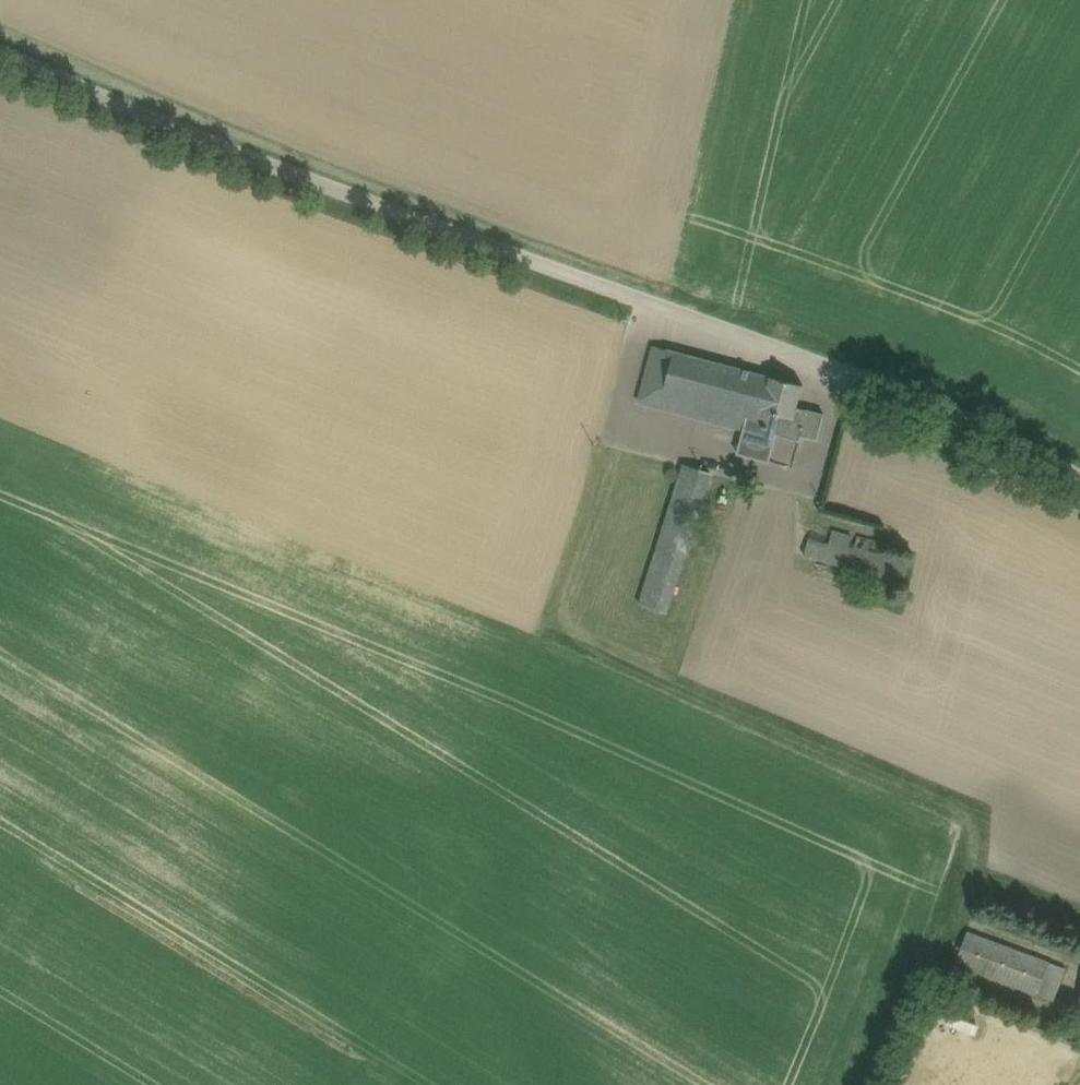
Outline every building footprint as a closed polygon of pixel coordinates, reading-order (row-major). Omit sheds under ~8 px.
[(809,411),(798,408),(804,385),(772,376),(655,345),(639,403),(766,437),(772,414),(782,417),(777,435),(802,441),(804,436),(820,441),(826,415),(809,410),(809,411)] [(683,463),(641,605),(671,614),(712,471),(683,463)] [(904,585),(911,561),(882,553),(885,542),(859,534),(855,547),(851,545),(855,535),(814,524),(804,555),(904,585)] [(957,965),(1055,1001),(1067,969),(969,932),(957,965)]
